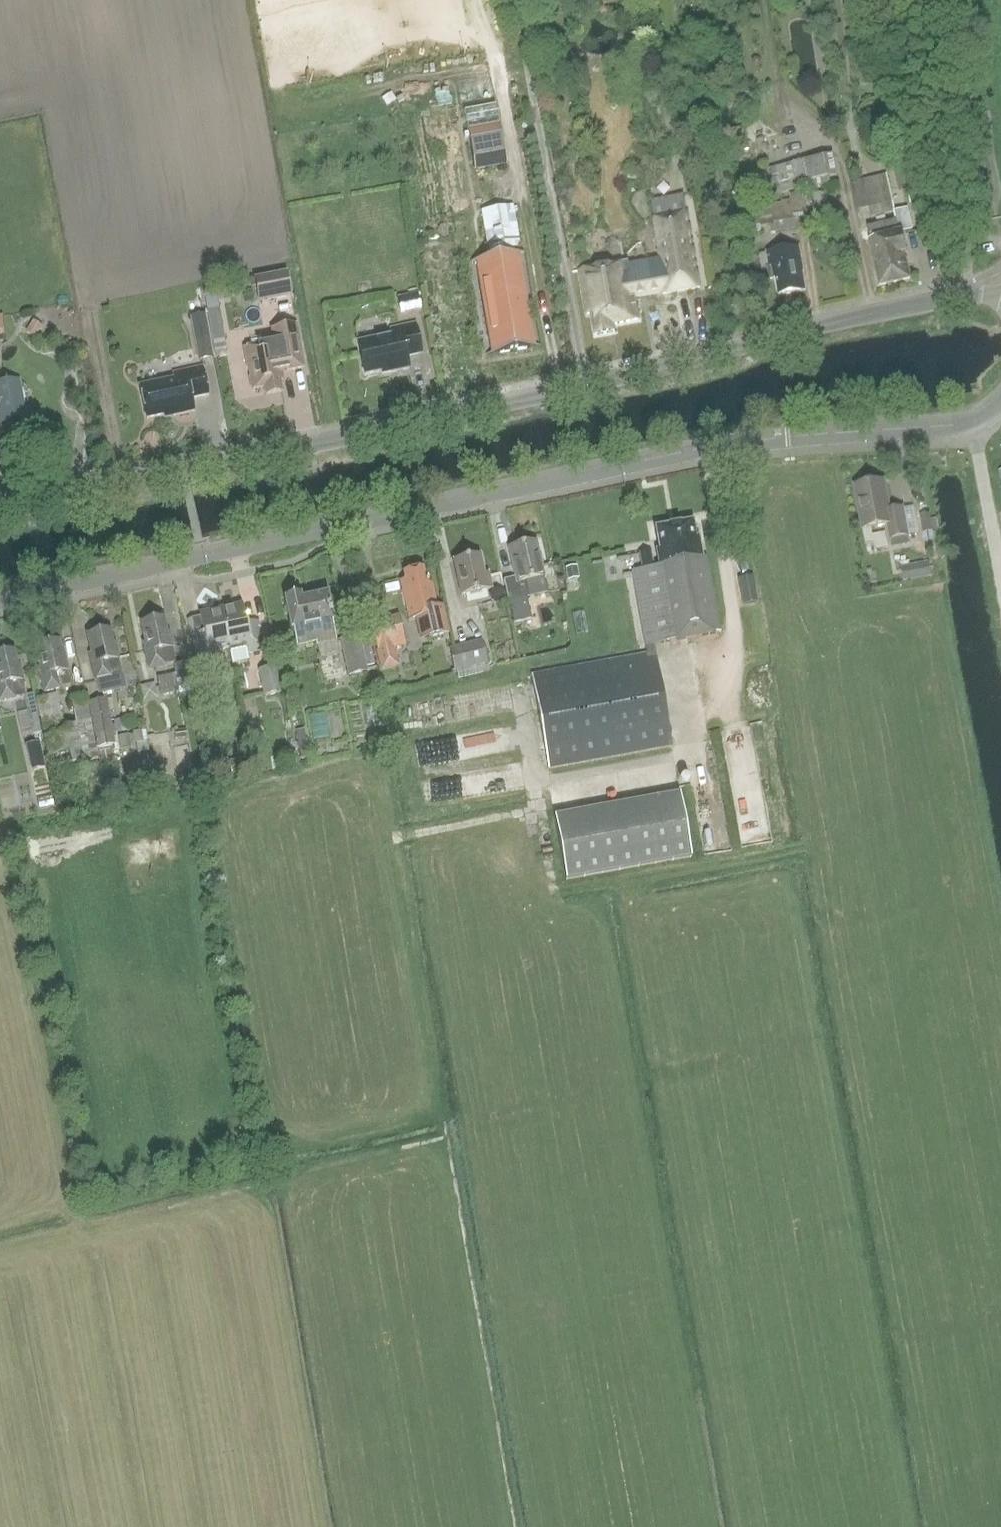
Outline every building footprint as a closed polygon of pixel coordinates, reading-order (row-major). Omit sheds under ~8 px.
[(824,157),(763,170),(768,191),(829,177),(824,157)] [(887,176),(852,183),(858,212),(870,209),(872,217),(894,212),(887,176)] [(807,212),(829,209),(827,193),(804,196),(804,194),(790,196),(791,200),(782,202),(782,203),(771,205),(772,207),(760,209),(762,219),(773,217),(776,233),(796,230),(794,218),(808,216),(807,212)] [(689,212),(686,194),(653,200),(656,218),(687,212),(689,212)] [(517,202),(484,208),(491,242),(524,235),(517,202)] [(662,261),(647,264),(652,294),(663,292),(663,295),(700,288),(687,212),(655,218),(662,261)] [(880,286),(910,279),(904,254),(906,254),(902,233),(899,234),(896,222),(868,228),(870,240),(870,241),(880,286)] [(779,296),(806,291),(803,273),(804,272),(799,248),(767,253),(772,280),(776,279),(779,296)] [(517,253),(479,260),(495,354),(532,348),(517,253)] [(629,263),(580,271),(588,315),(592,314),(596,336),(615,332),(614,324),(639,320),(636,305),(630,306),(629,301),(635,300),(635,297),(652,294),(647,264),(629,267),(629,263)] [(286,272),(255,278),(259,302),(291,296),(286,272)] [(418,293),(398,297),(400,308),(420,304),(418,293)] [(33,321),(26,332),(36,338),(43,327),(33,321)] [(265,387),(266,395),(282,392),(280,380),(283,379),(282,371),(281,371),(280,367),(287,365),(288,371),(305,368),(297,324),(271,329),(274,343),(245,348),(252,389),(265,387)] [(358,343),(365,374),(391,369),(392,371),(410,367),(407,356),(422,353),(416,324),(392,329),(393,335),(358,343)] [(212,341),(215,353),(227,351),(225,339),(212,341)] [(140,386),(147,418),(174,412),(174,415),(194,411),(192,398),(209,394),(203,367),(174,373),(175,379),(140,386)] [(28,420),(20,378),(0,382),(0,426),(28,420)] [(23,454),(9,456),(10,464),(24,462),(23,454)] [(891,539),(908,536),(903,509),(890,511),(885,481),(855,487),(863,530),(888,525),(891,539)] [(930,514),(920,516),(923,533),(933,531),(930,514)] [(654,645),(719,633),(706,557),(703,558),(699,538),(696,538),(693,521),(656,528),(662,559),(658,559),(660,566),(632,571),(648,654),(532,676),(550,770),(673,747),(654,645)] [(514,624),(531,620),(526,597),(529,596),(526,581),(544,577),(536,542),(509,548),(515,577),(504,580),(509,601),(514,624)] [(639,553),(642,568),(654,566),(651,551),(639,553)] [(462,596),(492,589),(489,573),(484,574),(480,555),(454,561),(462,596)] [(916,580),(914,565),(902,568),(905,582),(916,580)] [(566,568),(568,580),(579,578),(577,566),(566,568)] [(406,579),(401,580),(410,619),(416,618),(421,639),(449,633),(443,606),(437,607),(431,583),(429,583),(428,581),(426,581),(423,568),(404,572),(406,579)] [(753,576),(739,579),(744,605),(758,602),(753,576)] [(318,645),(337,641),(332,620),(333,620),(328,594),(301,599),(301,596),(285,599),(292,629),(293,629),(297,646),(317,641),(318,645)] [(243,604),(222,609),(230,648),(245,644),(247,653),(265,649),(259,621),(247,623),(243,604)] [(199,613),(200,617),(188,619),(198,664),(216,660),(214,651),(230,648),(222,609),(199,613)] [(165,665),(176,663),(169,631),(166,632),(163,618),(143,622),(147,642),(144,642),(150,669),(165,666),(165,665)] [(389,620),(371,625),(382,671),(400,667),(389,620)] [(122,675),(119,659),(115,643),(112,644),(109,629),(89,634),(93,653),(90,654),(96,680),(122,675)] [(359,635),(341,639),(349,676),(368,672),(359,635)] [(60,688),(71,686),(64,654),(61,655),(58,640),(38,645),(42,665),(39,665),(45,692),(61,688),(60,688)] [(483,640),(450,648),(456,672),(488,664),(483,640)] [(26,696),(19,664),(16,665),(13,650),(0,653),(0,701),(0,702),(16,698),(26,696)] [(259,671),(265,697),(282,693),(276,667),(259,671)] [(143,685),(148,699),(162,694),(157,680),(143,685)] [(56,694),(36,698),(48,751),(68,747),(71,762),(98,756),(84,693),(70,696),(75,720),(63,723),(56,694)] [(106,699),(89,702),(98,748),(115,745),(106,699)] [(148,727),(121,734),(125,748),(152,741),(148,727)] [(175,739),(187,738),(186,729),(174,730),(175,739)] [(287,754),(275,756),(277,769),(289,767),(287,754)] [(255,772),(262,771),(259,756),(252,757),(255,772)] [(691,856),(680,794),(555,817),(567,880),(691,856)]
